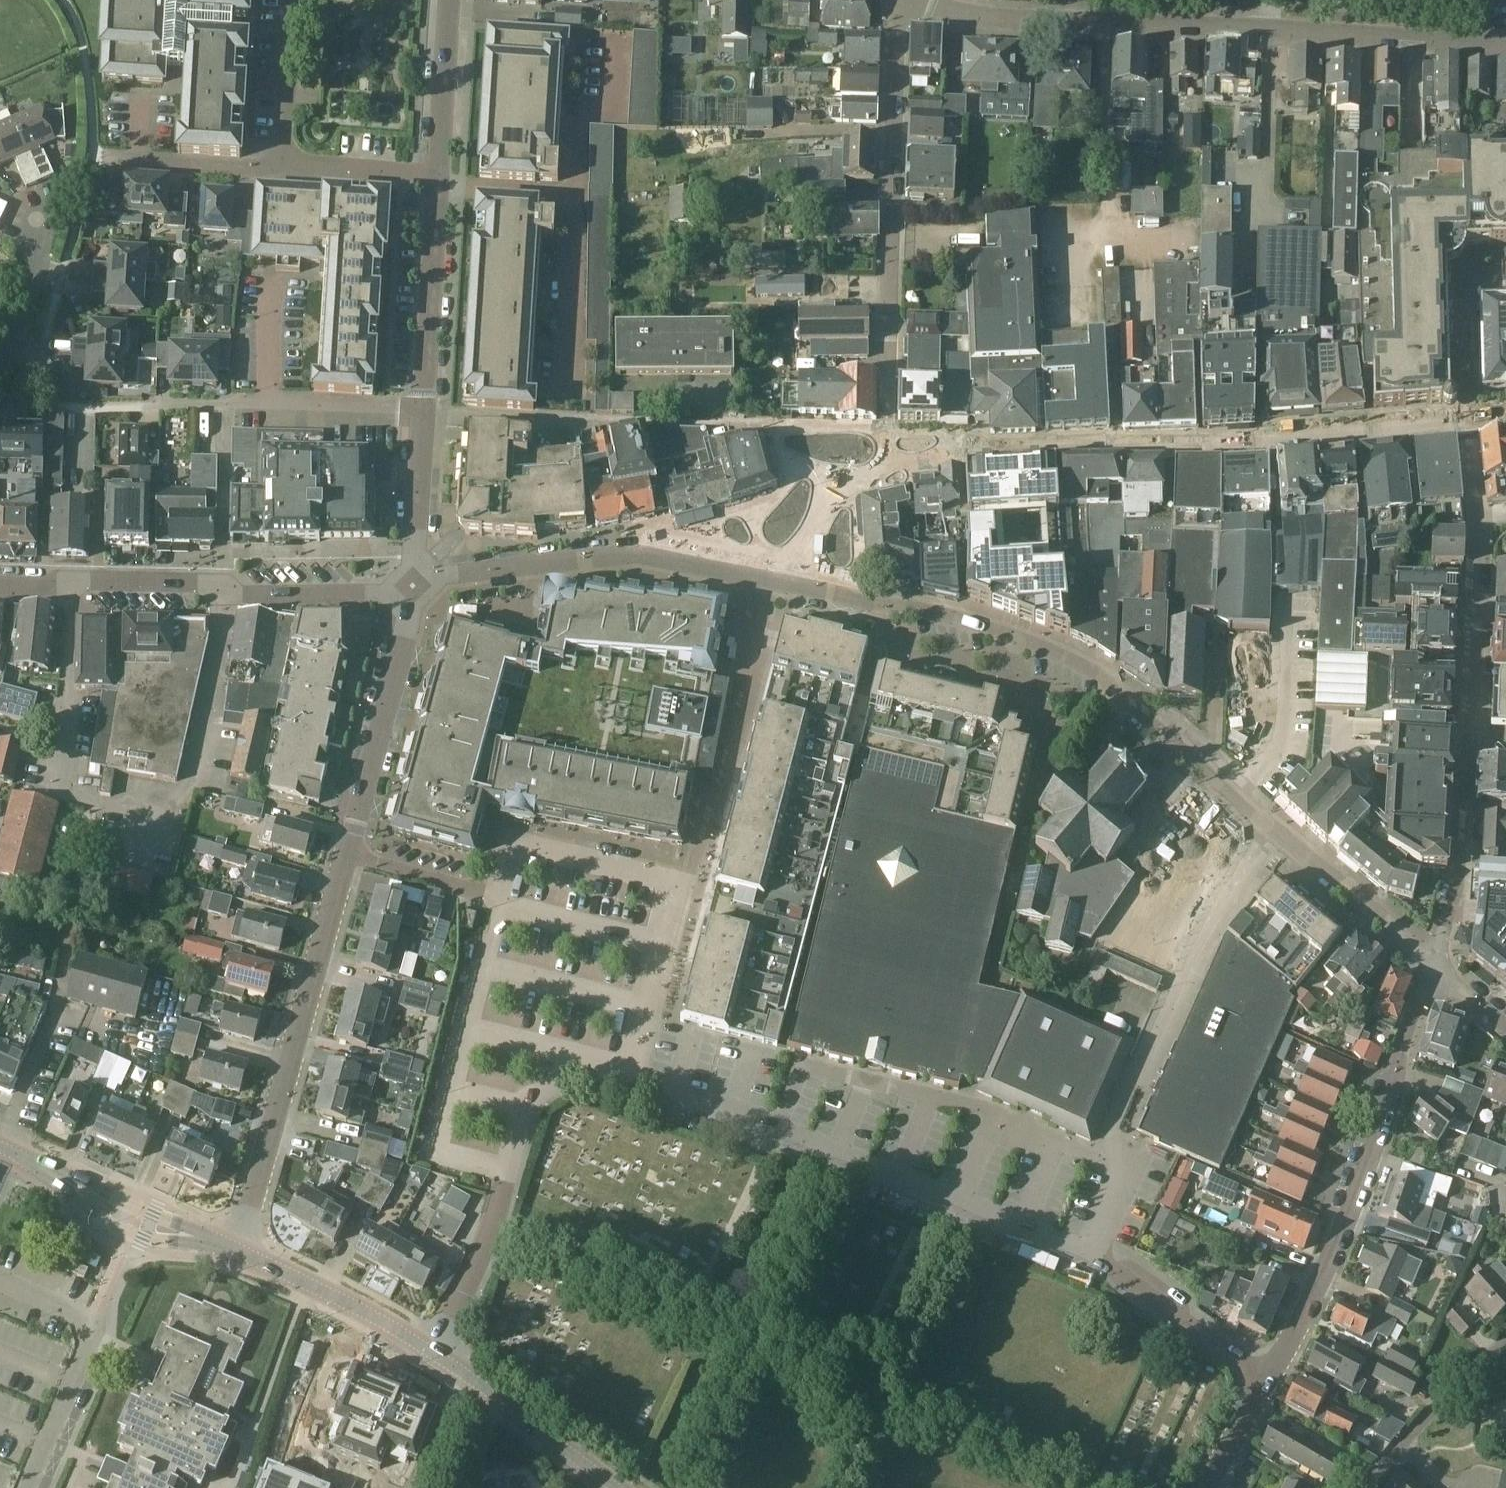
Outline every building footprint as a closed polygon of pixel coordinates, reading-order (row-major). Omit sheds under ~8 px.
[(103,20),(152,24),(154,0),(105,0),(105,5),(104,5),(103,20)] [(207,16),(248,18),(249,0),(243,0),(208,0),(207,16)] [(709,4),(723,4),(722,39),(746,40),(747,5),(733,4),(734,0),(709,0),(709,4)] [(782,27),(790,28),(808,29),(809,17),(810,0),(789,0),(784,0),(782,27)] [(868,29),(870,0),(824,0),(823,27),(868,29)] [(556,10),(555,28),(581,30),(582,12),(556,10)] [(152,24),(103,20),(102,35),(103,35),(102,50),(113,51),(150,54),(152,24)] [(930,72),(940,73),(941,73),(942,32),(911,31),(909,71),(910,71),(910,80),(930,80),(930,72)] [(492,179),(536,182),(536,181),(558,182),(559,162),(551,161),(558,51),(566,51),(567,37),(501,33),(500,47),(488,46),(487,64),(499,64),(498,75),(486,75),(486,76),(485,76),(483,106),(484,106),(484,108),(496,109),(495,133),(483,132),(481,165),(493,166),(492,179)] [(634,33),(633,46),(661,47),(662,35),(634,33)] [(818,33),(818,34),(817,47),(836,48),(837,34),(818,33)] [(879,36),(879,38),(846,37),(845,63),(878,64),(878,66),(879,66),(881,36),(879,36)] [(201,37),(199,67),(233,69),(234,57),(246,58),(247,40),(201,37)] [(664,41),(664,58),(674,58),(674,41),(664,41)] [(734,43),(733,66),(748,66),(748,44),(734,43)] [(1111,83),(1111,95),(1113,95),(1130,95),(1130,85),(1131,45),(1114,44),(1113,84),(1111,83)] [(1130,100),(1130,101),(1144,101),(1146,101),(1146,100),(1146,83),(1148,46),(1131,45),(1130,85),(1130,95),(1130,100)] [(633,46),(632,58),(660,59),(661,47),(633,46)] [(1185,96),(1185,80),(1198,81),(1198,48),(1171,47),(1170,80),(1172,80),(1172,96),(1185,96)] [(1213,49),(1211,80),(1208,80),(1206,96),(1220,98),(1222,81),(1255,83),(1256,64),(1238,63),(1239,50),(1213,49)] [(966,73),(965,87),(981,88),(981,97),(982,97),(982,105),(997,106),(997,104),(1030,105),(1032,60),(1031,60),(1031,62),(1016,61),(1016,52),(967,50),(966,73)] [(113,62),(104,61),(103,81),(133,82),(133,81),(148,82),(150,54),(113,51),(113,62)] [(1290,54),(1289,84),(1275,83),(1274,113),(1308,114),(1308,90),(1324,91),(1325,55),(1290,54)] [(1327,59),(1326,94),(1336,94),(1335,114),(1334,157),(1355,157),(1358,115),(1359,102),(1360,63),(1360,60),(1360,56),(1357,56),(1353,60),(1344,59),(1341,55),(1327,55),(1327,59)] [(1058,89),(1058,94),(1082,95),(1081,112),(1094,112),(1094,95),(1095,81),(1088,81),(1089,57),(1059,56),(1058,89)] [(1373,63),(1372,103),(1382,103),(1382,111),(1398,112),(1401,58),(1373,57),(1373,63)] [(660,59),(632,58),(631,70),(659,71),(660,59)] [(1423,74),(1422,118),(1423,118),(1423,153),(1459,154),(1460,134),(1461,111),(1461,101),(1462,60),(1435,59),(1435,65),(1435,74),(1423,74)] [(1355,157),(1355,165),(1382,165),(1384,133),(1382,133),(1382,117),(1382,111),(1382,103),(1372,103),(1373,63),(1360,63),(1359,102),(1358,115),(1355,157)] [(1466,99),(1467,99),(1490,99),(1491,63),(1467,63),(1466,99)] [(1497,63),(1496,106),(1497,106),(1496,123),(1505,123),(1505,63),(1497,63)] [(233,69),(199,67),(198,96),(244,99),(245,84),(244,83),(244,82),(232,81),(233,69)] [(659,71),(631,70),(631,81),(659,83),(659,71)] [(878,72),(841,70),(840,97),(877,98),(878,72)] [(795,85),(809,85),(828,85),(828,71),(795,71),(795,85)] [(631,81),(630,93),(658,95),(659,83),(631,81)] [(1146,138),(1146,145),(1162,145),(1162,84),(1146,83),(1146,100),(1146,101),(1146,124),(1146,138)] [(658,95),(630,93),(629,105),(657,107),(658,95)] [(198,96),(196,126),(230,128),(230,114),(242,115),(243,113),(244,113),(244,99),(198,96)] [(908,98),(908,112),(942,114),(942,100),(908,98)] [(1034,100),(1033,130),(1049,131),(1053,131),(1054,101),(1034,100)] [(772,101),(748,101),(748,127),(773,126),(772,101)] [(842,101),(842,110),(832,109),(832,122),(840,123),(841,123),(875,124),(876,103),(842,101)] [(657,107),(629,105),(628,117),(657,119),(657,107)] [(42,112),(40,109),(13,121),(40,182),(54,176),(43,153),(41,154),(39,149),(54,142),(64,140),(62,112),(42,112)] [(945,114),(943,114),(942,114),(908,112),(908,114),(911,114),(909,139),(943,141),(944,126),(945,118),(945,114)] [(628,117),(628,129),(656,131),(657,119),(628,117)] [(1175,117),(1165,117),(1165,127),(1174,128),(1177,128),(1178,117),(1175,117)] [(0,127),(0,166),(16,159),(18,164),(16,165),(26,188),(40,182),(13,121),(0,127)] [(1131,124),(1130,138),(1146,138),(1146,124),(1131,124)] [(230,128),(196,126),(194,154),(209,155),(209,156),(241,158),(242,139),(230,139),(230,128)] [(615,129),(590,127),(590,139),(615,141),(615,129)] [(747,130),(746,143),(772,144),(773,131),(747,130)] [(1201,130),(1183,130),(1183,152),(1201,152),(1201,130)] [(1244,131),(1244,160),(1260,160),(1261,132),(1244,131)] [(1459,154),(1459,157),(1462,157),(1477,157),(1479,156),(1480,149),(1476,149),(1476,138),(1480,138),(1480,134),(1460,134),(1459,154)] [(846,137),(846,152),(831,152),(832,160),(798,162),(797,145),(759,147),(760,184),(802,181),(802,184),(833,184),(833,179),(873,181),(875,138),(846,137)] [(1480,149),(1501,149),(1501,138),(1480,138),(1476,138),(1476,149),(1480,149)] [(590,139),(590,151),(615,153),(615,141),(590,139)] [(590,151),(590,163),(614,165),(615,153),(590,151)] [(1210,151),(1201,151),(1201,164),(1210,164),(1210,151)] [(906,197),(911,197),(924,198),(953,199),(955,155),(908,153),(906,197)] [(1116,155),(1116,193),(1131,193),(1131,155),(1116,155)] [(1331,270),(1331,282),(1355,281),(1355,239),(1355,165),(1355,157),(1334,157),(1332,239),(1331,270)] [(1357,189),(1357,214),(1358,260),(1360,366),(1361,375),(1372,375),(1372,409),(1408,406),(1440,403),(1447,402),(1447,403),(1448,404),(1449,403),(1448,401),(1448,395),(1448,382),(1447,337),(1445,266),(1452,264),(1459,260),(1463,253),(1463,252),(1464,246),(1469,245),(1463,159),(1462,157),(1459,157),(1412,158),(1397,159),(1396,178),(1357,179),(1357,189)] [(738,160),(719,158),(716,188),(735,190),(738,160)] [(614,165),(590,163),(589,176),(614,177),(614,165)] [(1210,164),(1201,164),(1202,177),(1210,177),(1210,164)] [(589,176),(589,188),(614,189),(614,177),(589,176)] [(1210,177),(1202,177),(1202,192),(1210,191),(1210,177)] [(106,208),(105,216),(118,217),(118,226),(142,227),(143,217),(145,180),(141,180),(121,179),(120,192),(107,192),(106,208)] [(1083,179),(1083,194),(1093,195),(1094,179),(1083,179)] [(145,180),(143,217),(164,218),(163,228),(163,229),(185,230),(187,197),(186,197),(167,196),(168,182),(145,180)] [(802,184),(798,183),(798,207),(822,207),(822,239),(837,239),(837,242),(840,245),(850,245),(853,242),(853,239),(878,239),(878,207),(843,207),(843,183),(833,184),(802,184)] [(97,185),(96,207),(106,208),(107,192),(97,185)] [(614,189),(589,188),(589,200),(614,201),(614,189)] [(256,222),(256,225),(290,227),(292,198),(282,197),(282,192),(274,191),(274,190),(260,189),(260,190),(258,190),(256,222)] [(671,191),(671,222),(694,222),(695,191),(671,191)] [(1210,191),(1202,192),(1203,242),(1231,242),(1231,192),(1210,191)] [(303,199),(292,198),(290,227),(324,230),(327,195),(326,194),(326,193),(312,193),(312,194),(303,193),(303,199)] [(232,213),(231,220),(230,220),(232,197),(204,195),(201,233),(228,234),(227,244),(241,245),(241,244),(242,241),(243,214),(232,213)] [(327,195),(324,230),(359,232),(361,202),(349,202),(350,196),(349,196),(327,195)] [(370,203),(361,202),(359,232),(387,234),(389,202),(388,202),(388,198),(370,197),(370,203)] [(589,200),(589,212),(613,213),(614,201),(589,200)] [(490,222),(488,246),(475,245),(475,247),(474,247),(473,264),(472,276),(473,276),(473,278),(486,279),(484,304),(472,303),(470,320),(469,320),(469,336),(482,336),(480,361),(467,360),(466,393),(478,394),(477,407),(533,411),(534,400),(524,399),(535,237),(554,239),(555,218),(554,218),(555,209),(536,208),(536,207),(495,205),(495,203),(477,202),(476,221),(490,222)] [(1132,216),(1159,217),(1162,217),(1162,202),(1132,202),(1132,216)] [(1258,231),(1256,305),(1255,348),(1260,348),(1260,391),(1265,391),(1267,414),(1272,414),(1317,410),(1312,346),(1318,346),(1320,266),(1320,238),(1321,204),(1309,203),(1308,233),(1258,231)] [(589,212),(588,224),(613,225),(613,213),(589,212)] [(1034,213),(1001,218),(1003,321),(1007,434),(1045,432),(1040,336),(1036,256),(1041,256),(1041,245),(1035,245),(1034,213)] [(995,257),(966,258),(969,322),(969,340),(969,341),(969,357),(970,381),(968,419),(990,419),(990,427),(991,435),(1007,434),(1003,321),(1001,218),(986,220),(988,249),(995,248),(995,257)] [(613,225),(588,224),(588,236),(613,236),(613,225)] [(290,227),(256,225),(255,233),(288,235),(324,238),(322,264),(321,277),(331,277),(333,249),(381,252),(385,252),(387,234),(359,232),(324,230),(290,227)] [(241,245),(240,257),(254,259),(254,260),(276,261),(276,272),(286,272),(288,235),(255,233),(255,243),(242,241),(241,244),(241,245)] [(140,245),(141,235),(132,234),(131,244),(140,245)] [(177,234),(176,247),(189,248),(189,235),(177,234)] [(288,235),(286,272),(300,273),(300,263),(322,264),(324,238),(288,235)] [(613,236),(588,236),(588,248),(613,248),(613,236)] [(1203,242),(1199,242),(1200,265),(1200,299),(1201,299),(1231,300),(1231,242),(1203,242)] [(613,248),(588,248),(588,260),(613,260),(613,248)] [(333,249),(331,277),(370,280),(371,267),(380,268),(381,252),(333,249)] [(94,266),(94,279),(144,283),(146,254),(112,252),(111,267),(94,266)] [(935,252),(934,263),(956,264),(957,254),(935,252)] [(613,260),(588,260),(587,272),(612,272),(613,260)] [(1200,265),(1171,266),(1153,267),(1156,371),(1157,394),(1154,394),(1154,430),(1195,429),(1193,349),(1200,349),(1199,341),(1200,309),(1200,299),(1200,265)] [(9,268),(0,279),(14,289),(22,278),(9,268)] [(176,270),(175,283),(185,283),(185,271),(176,270)] [(1120,323),(1118,274),(1118,271),(1101,272),(1104,324),(1120,323)] [(612,272),(587,272),(587,284),(612,284),(612,272)] [(331,277),(329,307),(377,309),(377,308),(378,294),(378,292),(370,291),(370,280),(331,277)] [(94,279),(93,294),(109,295),(108,311),(142,314),(144,283),(94,279)] [(804,279),(756,279),(756,295),(804,295),(804,279)] [(587,284),(587,296),(612,296),(612,284),(587,284)] [(587,296),(587,308),(612,308),(612,296),(587,296)] [(147,297),(146,325),(156,325),(157,298),(147,297)] [(1150,320),(1150,301),(1126,301),(1126,320),(1150,320)] [(1200,309),(1199,341),(1200,349),(1203,430),(1254,428),(1255,395),(1255,348),(1256,305),(1230,306),(1230,305),(1207,305),(1207,309),(1201,309),(1200,309)] [(1480,315),(1482,366),(1489,366),(1490,387),(1505,387),(1505,305),(1489,305),(1489,307),(1481,314),(1480,315)] [(329,307),(328,335),(366,338),(367,324),(373,325),(372,325),(376,325),(376,323),(377,309),(329,307)] [(587,308),(587,320),(611,320),(612,308),(587,308)] [(868,314),(834,314),(834,308),(799,308),(799,315),(799,344),(810,344),(826,344),(868,343),(868,314)] [(217,309),(217,317),(231,318),(231,309),(217,309)] [(758,310),(747,310),(747,322),(758,321),(758,310)] [(898,381),(898,382),(939,382),(939,385),(942,385),(942,381),(939,381),(941,340),(969,340),(969,322),(968,317),(958,317),(914,316),(914,323),(908,322),(908,342),(904,341),(904,358),(907,359),(907,381),(898,381)] [(611,320),(587,320),(586,332),(611,332),(611,320)] [(615,326),(616,377),(734,376),(733,359),(733,325),(615,326)] [(1142,326),(1121,326),(1121,363),(1142,363),(1142,326)] [(125,329),(91,327),(90,342),(74,341),(73,355),(123,359),(125,329)] [(611,332),(586,332),(586,344),(596,344),(611,344),(611,332)] [(1339,348),(1339,358),(1317,359),(1321,413),(1340,412),(1336,375),(1341,375),(1340,370),(1343,370),(1343,364),(1344,364),(1343,336),(1340,336),(1340,332),(1332,333),(1333,349),(1339,348)] [(1356,332),(1340,332),(1340,336),(1343,336),(1344,364),(1343,364),(1343,370),(1340,370),(1341,375),(1336,375),(1340,412),(1363,410),(1356,357),(1355,357),(1354,347),(1357,347),(1356,332)] [(1104,333),(1040,336),(1045,432),(1046,432),(1046,430),(1108,427),(1108,428),(1109,428),(1104,333)] [(366,338),(328,335),(326,363),(374,367),(374,365),(375,365),(376,351),(375,351),(375,349),(366,349),(366,338)] [(192,344),(190,386),(216,387),(217,373),(230,373),(230,339),(193,339),(193,344),(192,344)] [(868,343),(826,344),(826,359),(868,359),(868,343)] [(157,361),(157,371),(170,371),(169,385),(190,386),(192,344),(172,344),(172,347),(157,346),(157,361)] [(596,344),(596,352),(611,352),(611,344),(596,344)] [(826,344),(810,344),(810,359),(826,359),(826,344)] [(143,346),(142,360),(143,360),(157,361),(157,346),(143,346)] [(73,355),(72,369),(88,371),(87,386),(121,389),(123,359),(73,355)] [(939,405),(939,422),(940,422),(940,420),(968,419),(970,381),(969,357),(948,356),(947,385),(946,385),(946,391),(939,391),(939,401),(942,401),(941,405),(939,405)] [(325,381),(315,380),(314,392),(363,395),(363,393),(364,382),(373,383),(373,381),(374,381),(375,367),(374,367),(326,363),(325,381)] [(1157,394),(1156,371),(1122,371),(1123,427),(1123,431),(1154,430),(1154,394),(1157,394)] [(781,385),(780,413),(791,413),(834,414),(834,419),(844,419),(845,376),(799,375),(799,386),(781,385)] [(845,376),(844,419),(875,420),(876,377),(845,376)] [(939,382),(898,382),(897,421),(939,422),(939,405),(941,405),(942,401),(939,401),(939,391),(946,391),(946,385),(939,385),(939,382)] [(610,399),(610,406),(610,414),(633,414),(633,397),(610,397),(610,399)] [(595,406),(595,414),(610,414),(610,406),(595,406)] [(43,462),(42,487),(61,487),(63,448),(64,427),(64,422),(64,416),(63,416),(44,415),(44,422),(43,430),(43,433),(43,448),(43,462)] [(614,454),(605,456),(610,486),(656,477),(654,466),(645,429),(644,429),(644,426),(610,434),(610,436),(614,454)] [(459,488),(456,526),(466,537),(482,538),(482,537),(515,539),(515,540),(534,539),(534,533),(586,530),(584,491),(581,461),(581,450),(541,454),(531,453),(528,453),(528,449),(531,446),(532,441),(529,437),(510,436),(506,432),(463,429),(460,488),(459,488)] [(706,431),(644,429),(645,429),(654,466),(671,462),(697,455),(711,451),(715,466),(720,465),(731,503),(777,488),(763,437),(740,437),(722,442),(720,438),(708,441),(706,431)] [(116,434),(116,450),(120,451),(119,469),(130,470),(130,469),(150,470),(150,471),(159,471),(159,455),(147,454),(148,430),(120,430),(120,434),(116,434)] [(0,432),(0,461),(43,462),(43,448),(43,433),(0,432)] [(260,468),(260,474),(260,493),(231,493),(231,540),(260,541),(260,538),(265,538),(265,543),(319,543),(319,538),(373,539),(373,480),(367,480),(368,452),(323,452),(307,451),(292,451),(276,451),(260,451),(244,451),(244,434),(232,434),(232,468),(260,468)] [(260,434),(244,434),(244,451),(260,451),(260,434)] [(260,434),(260,451),(276,451),(276,434),(260,434)] [(276,434),(276,451),(292,451),(292,434),(276,434)] [(307,434),(292,434),(292,451),(307,451),(307,434)] [(323,434),(307,434),(307,451),(323,452),(323,434)] [(599,457),(581,461),(584,491),(588,490),(589,496),(590,496),(596,528),(597,528),(617,524),(610,486),(605,456),(614,454),(610,436),(610,434),(595,437),(599,457)] [(1479,437),(1484,478),(1502,477),(1502,484),(1484,485),(1487,503),(1505,501),(1505,434),(1479,437)] [(1456,440),(1435,442),(1441,504),(1442,510),(1443,529),(1464,527),(1464,523),(1462,502),(1463,502),(1456,440)] [(1441,504),(1435,442),(1414,444),(1414,445),(1420,509),(1420,506),(1434,505),(1442,510),(1441,504)] [(1420,509),(1414,445),(1408,446),(1408,444),(1384,447),(1394,550),(1397,550),(1400,550),(1400,544),(1405,544),(1406,525),(1407,512),(1407,511),(1412,510),(1412,509),(1420,509)] [(1360,450),(1355,451),(1354,544),(1355,563),(1355,565),(1356,565),(1357,535),(1370,533),(1373,552),(1394,550),(1384,447),(1360,450)] [(711,451),(697,455),(700,469),(710,509),(731,503),(720,465),(715,466),(711,451)] [(1276,459),(1269,460),(1270,560),(1270,589),(1319,590),(1319,564),(1319,454),(1318,451),(1276,455),(1276,459)] [(1353,451),(1319,454),(1319,564),(1319,590),(1320,590),(1321,566),(1356,566),(1356,565),(1355,565),(1355,563),(1354,544),(1355,451),(1353,451)] [(157,519),(157,545),(171,545),(188,545),(188,518),(199,518),(199,503),(215,503),(216,460),(192,460),(191,491),(157,490),(157,493),(157,519)] [(1269,460),(1221,462),(1218,527),(1217,560),(1270,560),(1269,460)] [(1094,461),(1058,462),(1059,515),(1060,543),(1064,575),(1069,631),(1070,636),(1097,649),(1087,515),(1086,489),(1088,489),(1087,478),(1095,478),(1094,461)] [(1124,461),(1094,461),(1095,478),(1087,478),(1088,489),(1086,489),(1087,515),(1097,649),(1115,660),(1117,641),(1122,560),(1124,540),(1127,540),(1124,462),(1124,461)] [(1138,461),(1124,462),(1127,540),(1124,540),(1122,560),(1144,561),(1146,462),(1138,462),(1138,461)] [(671,462),(654,466),(656,477),(658,484),(662,484),(668,510),(671,520),(710,509),(700,469),(695,470),(696,474),(676,480),(671,462)] [(965,532),(964,595),(1069,631),(1064,575),(1060,543),(1059,515),(1058,462),(1056,462),(995,466),(966,467),(966,473),(966,474),(965,532)] [(1175,462),(1146,462),(1144,561),(1170,563),(1172,539),(1175,462)] [(1175,462),(1172,539),(1194,540),(1194,564),(1217,564),(1217,560),(1218,527),(1221,462),(1175,462)] [(130,469),(130,470),(130,488),(105,488),(104,545),(149,546),(150,492),(157,493),(157,490),(158,475),(150,474),(150,471),(150,470),(130,469)] [(966,474),(966,473),(939,475),(939,479),(943,537),(940,537),(941,553),(956,552),(955,537),(958,537),(957,532),(965,532),(966,474)] [(656,477),(610,486),(617,524),(655,517),(654,514),(668,510),(662,484),(658,484),(656,477)] [(943,537),(939,479),(911,481),(912,488),(915,529),(917,529),(918,536),(919,540),(924,540),(925,553),(924,553),(924,555),(941,553),(940,537),(943,537)] [(915,529),(912,488),(862,501),(865,538),(918,536),(917,529),(915,529)] [(188,518),(188,545),(199,546),(200,550),(210,550),(211,546),(213,546),(213,520),(215,520),(215,519),(215,503),(199,503),(199,518),(188,518)] [(90,506),(52,505),(50,556),(88,558),(90,506)] [(1420,511),(1407,512),(1406,525),(1422,523),(1420,511)] [(34,551),(35,512),(0,512),(0,550),(34,551)] [(1433,532),(1431,564),(1464,564),(1464,558),(1464,549),(1464,539),(1464,533),(1433,532)] [(919,540),(918,536),(865,538),(867,568),(915,581),(913,556),(919,556),(919,540)] [(924,556),(919,556),(921,595),(959,603),(957,553),(924,556)] [(1122,560),(1117,641),(1122,641),(1120,660),(1120,669),(1164,696),(1170,571),(1170,563),(1144,561),(1122,560)] [(1217,564),(1214,612),(1214,620),(1228,627),(1227,628),(1227,631),(1228,631),(1229,631),(1229,630),(1267,631),(1267,632),(1269,632),(1270,589),(1270,560),(1217,560),(1217,564)] [(1170,571),(1164,696),(1201,698),(1204,626),(1191,626),(1191,611),(1214,612),(1217,564),(1194,564),(1170,563),(1170,571)] [(1321,566),(1320,590),(1317,654),(1353,655),(1355,625),(1356,566),(1321,566)] [(1497,566),(1494,625),(1505,626),(1505,567),(1497,566)] [(1357,578),(1356,611),(1369,612),(1368,581),(1369,578),(1357,578)] [(1372,581),(1371,603),(1373,603),(1389,604),(1390,581),(1390,580),(1372,579),(1372,581)] [(1420,609),(1455,610),(1455,593),(1456,583),(1396,581),(1395,608),(1413,608),(1420,609)] [(494,736),(486,808),(495,810),(504,811),(502,819),(534,824),(535,817),(681,845),(693,781),(711,784),(730,684),(712,680),(713,677),(714,677),(720,646),(719,646),(721,635),(722,635),(728,603),(690,596),(689,602),(679,600),(679,598),(656,594),(655,599),(644,597),(645,596),(622,591),(621,597),(610,595),(611,593),(588,589),(586,599),(576,597),(577,592),(546,586),(540,618),(548,619),(547,621),(544,639),(542,649),(532,648),(519,645),(494,736)] [(12,645),(6,667),(48,672),(55,608),(21,606),(17,645),(12,645)] [(3,676),(9,654),(11,645),(16,623),(20,608),(0,607),(0,676),(3,676)] [(294,619),(241,612),(240,612),(231,664),(232,664),(221,727),(241,730),(230,779),(231,779),(226,799),(255,806),(294,619)] [(294,619),(255,806),(264,808),(265,799),(307,808),(308,802),(319,804),(328,762),(325,761),(328,746),(324,745),(325,741),(331,742),(335,726),(329,725),(330,720),(334,721),(338,701),(340,701),(348,664),(341,662),(341,658),(348,658),(348,615),(298,615),(294,619)] [(113,689),(113,622),(113,620),(77,620),(76,646),(78,646),(77,688),(103,689),(113,689)] [(103,689),(94,744),(90,768),(176,781),(209,636),(210,637),(210,620),(173,620),(173,621),(123,620),(123,622),(113,622),(113,689),(103,689)] [(1416,632),(1405,631),(1404,655),(1416,655),(1416,657),(1453,659),(1453,653),(1454,639),(1454,624),(1454,622),(1417,621),(1417,628),(1416,632)] [(867,645),(784,623),(680,1022),(778,1050),(854,752),(840,749),(867,645)] [(395,825),(393,833),(474,855),(486,808),(494,736),(519,645),(508,643),(509,642),(483,634),(482,636),(474,634),(475,632),(474,632),(449,625),(446,635),(444,642),(442,652),(440,660),(441,661),(437,676),(435,676),(434,679),(430,696),(428,701),(424,718),(422,726),(423,726),(419,742),(418,741),(417,745),(412,762),(411,767),(406,784),(404,791),(406,792),(402,808),(400,807),(397,816),(395,825)] [(1405,626),(1355,625),(1353,655),(1404,657),(1404,656),(1404,655),(1405,631),(1405,626)] [(1494,625),(1493,671),(1494,672),(1494,676),(1496,676),(1505,677),(1505,626),(1494,625)] [(1317,657),(1315,710),(1348,711),(1353,711),(1365,712),(1367,672),(1367,659),(1317,657)] [(1391,694),(1392,694),(1392,709),(1391,709),(1391,717),(1391,721),(1395,721),(1420,722),(1420,719),(1420,717),(1424,717),(1445,718),(1448,715),(1449,696),(1451,696),(1452,675),(1421,674),(1418,674),(1418,671),(1418,669),(1411,668),(1392,668),(1391,671),(1391,676),(1392,676),(1391,690),(1391,694)] [(1018,998),(995,993),(978,989),(1013,841),(1035,749),(1023,746),(1026,730),(1019,717),(1002,713),(1005,701),(963,691),(964,685),(922,675),(920,680),(878,670),(787,1051),(958,1087),(960,1079),(980,1084),(976,1091),(1017,1109),(1018,1106),(1050,1121),(1049,1123),(1090,1141),(1107,1101),(1106,1100),(1114,1082),(1115,1083),(1134,1042),(1093,1024),(1092,1027),(1060,1013),(1061,1010),(1020,992),(1018,998)] [(1496,676),(1494,721),(1505,721),(1505,677),(1496,676)] [(31,724),(39,692),(2,682),(0,690),(0,716),(31,724)] [(1370,738),(1369,745),(1394,746),(1393,760),(1376,759),(1373,761),(1373,768),(1375,770),(1374,777),(1376,779),(1393,779),(1391,831),(1390,850),(1397,855),(1407,860),(1406,862),(1408,860),(1420,868),(1438,869),(1446,870),(1447,853),(1448,832),(1447,832),(1449,801),(1451,801),(1452,782),(1450,782),(1451,777),(1451,772),(1452,772),(1454,737),(1453,737),(1454,728),(1454,726),(1420,724),(1420,722),(1395,721),(1395,722),(1381,721),(1381,723),(1395,723),(1394,739),(1370,738)] [(12,784),(21,746),(25,735),(18,733),(15,744),(0,741),(0,781),(12,784)] [(1109,757),(1082,789),(1067,777),(1038,812),(1053,825),(1036,846),(1035,846),(1047,857),(1043,876),(1026,872),(1017,913),(1016,915),(1049,923),(1044,947),(1072,953),(1076,937),(1090,940),(1097,931),(1101,925),(1133,878),(1112,859),(1133,834),(1119,822),(1147,789),(1109,757)] [(1298,777),(1278,798),(1289,809),(1288,809),(1326,845),(1327,844),(1333,849),(1338,855),(1359,830),(1381,844),(1390,850),(1391,831),(1387,831),(1387,830),(1365,812),(1357,805),(1365,796),(1329,766),(1326,770),(1312,757),(1309,778),(1298,777)] [(1475,798),(1505,800),(1505,762),(1477,760),(1475,798)] [(104,772),(100,795),(110,797),(114,773),(104,772)] [(4,823),(52,835),(59,806),(11,794),(4,823)] [(222,798),(219,810),(224,812),(224,813),(234,815),(237,802),(226,799),(222,798)] [(237,802),(234,815),(260,822),(264,808),(255,806),(237,802)] [(264,832),(261,843),(305,855),(312,832),(265,819),(262,832),(264,832)] [(1486,819),(1483,856),(1489,857),(1489,865),(1504,866),(1504,867),(1505,867),(1505,820),(1486,819)] [(21,884),(38,888),(52,835),(4,823),(0,838),(0,878),(21,884)] [(1381,844),(1359,830),(1338,855),(1362,874),(1381,844)] [(217,838),(215,845),(224,848),(225,848),(227,841),(217,838)] [(1390,850),(1381,844),(1362,874),(1385,893),(1392,867),(1403,870),(1406,862),(1407,860),(1397,855),(1390,850)] [(224,848),(221,861),(220,862),(245,869),(249,854),(247,854),(225,848),(224,848)] [(1146,905),(1180,920),(1204,866),(1170,851),(1146,905)] [(1392,867),(1385,893),(1385,894),(1412,901),(1419,877),(1403,872),(1403,870),(1392,867)] [(111,868),(106,887),(132,893),(147,897),(151,878),(136,875),(111,868)] [(247,868),(242,885),(253,895),(291,905),(292,902),(296,902),(299,891),(295,889),(298,878),(270,870),(264,869),(260,868),(259,871),(247,868)] [(1477,915),(1505,920),(1505,872),(1479,870),(1477,901),(1479,901),(1477,915)] [(1133,878),(1101,925),(1107,930),(1112,929),(1117,921),(1131,909),(1144,886),(1133,878)] [(1294,888),(1290,893),(1274,879),(1225,939),(1138,1134),(1181,1153),(1248,1019),(1260,995),(1263,985),(1263,976),(1320,910),(1294,888)] [(425,896),(439,900),(441,892),(427,888),(425,895),(425,896)] [(206,892),(201,911),(207,913),(213,894),(206,892)] [(377,893),(370,919),(399,926),(406,901),(377,893)] [(213,894),(207,913),(227,919),(232,899),(213,894)] [(425,896),(422,908),(421,909),(426,911),(424,919),(437,922),(438,923),(444,901),(439,900),(425,896)] [(1328,916),(1320,910),(1263,976),(1263,985),(1260,995),(1248,1019),(1280,1034),(1284,1024),(1291,1027),(1300,1007),(1292,1001),(1287,996),(1293,989),(1295,990),(1340,934),(1324,920),(1328,916)] [(465,911),(461,925),(461,927),(472,930),(477,915),(465,911)] [(238,912),(231,938),(278,951),(286,925),(238,912)] [(1471,962),(1485,974),(1493,980),(1505,991),(1505,935),(1505,934),(1505,929),(1505,920),(1477,915),(1476,925),(1471,962)] [(370,919),(364,943),(392,951),(399,926),(370,919)] [(1204,974),(1231,925),(1222,920),(1195,969),(1204,974)] [(195,957),(200,940),(187,936),(182,953),(195,957)] [(1356,936),(1324,972),(1333,980),(1324,990),(1334,998),(1349,980),(1345,975),(1368,946),(1356,936)] [(200,940),(195,957),(195,958),(220,965),(225,946),(200,940)] [(445,944),(431,940),(430,946),(422,944),(418,958),(439,964),(445,944)] [(392,951),(364,943),(357,969),(398,980),(406,955),(392,951)] [(1334,998),(1327,1006),(1337,1014),(1347,1002),(1353,1007),(1365,993),(1360,989),(1385,961),(1384,953),(1378,948),(1371,949),(1368,946),(1345,975),(1349,980),(1334,998)] [(1100,953),(1084,989),(1096,994),(1099,990),(1107,972),(1156,993),(1162,980),(1100,953)] [(147,976),(79,957),(67,1001),(135,1020),(147,976)] [(224,986),(221,996),(242,1001),(244,992),(266,998),(273,971),(226,958),(223,972),(230,974),(227,987),(224,986)] [(200,963),(196,976),(215,983),(219,969),(200,963)] [(1390,975),(1373,1014),(1381,1017),(1378,1025),(1392,1031),(1396,1024),(1403,1010),(1400,1008),(1411,984),(1390,975)] [(406,980),(405,982),(402,993),(430,1001),(434,987),(411,981),(406,980)] [(17,982),(13,991),(36,1001),(40,988),(17,982)] [(351,991),(344,1016),(372,1024),(372,1025),(384,1028),(391,1002),(351,991)] [(1292,1001),(1300,1007),(1307,1014),(1316,1003),(1300,991),(1292,1001)] [(402,993),(398,1007),(426,1014),(430,1001),(402,993)] [(260,1017),(225,1008),(214,1005),(207,1029),(220,1033),(253,1042),(260,1017)] [(1352,1021),(1365,1027),(1371,1012),(1358,1006),(1352,1021)] [(1469,1024),(1449,1017),(1450,1015),(1435,1010),(1419,1057),(1453,1069),(1469,1024)] [(372,1024),(344,1016),(337,1042),(365,1050),(372,1025),(372,1024)] [(1280,1034),(1248,1019),(1181,1153),(1219,1170),(1250,1100),(1251,1098),(1256,1088),(1280,1034)] [(180,1020),(176,1033),(198,1039),(201,1026),(180,1020)] [(1344,1037),(1345,1038),(1343,1043),(1355,1048),(1357,1044),(1358,1042),(1365,1027),(1352,1021),(1344,1037)] [(198,1039),(176,1033),(171,1054),(192,1060),(198,1039)] [(1358,1042),(1357,1044),(1355,1048),(1353,1053),(1360,1061),(1376,1068),(1383,1051),(1369,1045),(1366,1044),(1366,1045),(1358,1042)] [(2,1091),(7,1080),(14,1083),(25,1058),(0,1047),(0,1090),(2,1091)] [(1298,1062),(1297,1063),(1296,1067),(1343,1088),(1353,1066),(1317,1050),(1310,1067),(1298,1062)] [(118,1059),(105,1053),(91,1083),(103,1089),(118,1059)] [(409,1074),(413,1060),(386,1053),(382,1067),(409,1075),(409,1074)] [(247,1066),(208,1055),(200,1082),(239,1093),(247,1066)] [(131,1065),(118,1059),(103,1089),(118,1095),(131,1065)] [(425,1064),(413,1060),(409,1074),(422,1077),(425,1064)] [(324,1089),(352,1096),(359,1072),(331,1064),(324,1089)] [(1483,1095),(1482,1098),(1502,1106),(1505,1095),(1505,1068),(1496,1064),(1483,1095)] [(409,1075),(382,1067),(378,1080),(405,1087),(406,1087),(406,1086),(409,1075)] [(1343,1088),(1296,1067),(1293,1074),(1304,1079),(1298,1094),(1333,1110),(1343,1088)] [(405,1087),(398,1111),(415,1116),(425,1078),(422,1077),(409,1074),(409,1075),(406,1086),(406,1087),(405,1087)] [(172,1115),(184,1089),(170,1083),(160,1106),(164,1107),(162,1110),(172,1115)] [(77,1085),(74,1093),(62,1087),(49,1117),(75,1128),(91,1091),(77,1085)] [(1443,1090),(1434,1101),(1428,1096),(1409,1120),(1437,1143),(1447,1132),(1457,1136),(1467,1140),(1468,1135),(1470,1130),(1482,1098),(1483,1095),(1464,1087),(1460,1097),(1443,1090)] [(1251,1098),(1250,1100),(1263,1105),(1268,1093),(1256,1088),(1251,1098)] [(196,1095),(184,1089),(172,1115),(185,1120),(196,1095)] [(352,1096),(324,1089),(316,1115),(345,1123),(362,1127),(365,1115),(348,1111),(352,1096)] [(1298,1094),(1290,1111),(1278,1106),(1276,1111),(1324,1132),(1333,1110),(1298,1094)] [(215,1105),(211,1121),(231,1126),(236,1106),(216,1101),(215,1105)] [(205,1102),(201,1115),(200,1118),(211,1121),(215,1105),(205,1102)] [(136,1106),(135,1105),(129,1119),(117,1147),(142,1158),(154,1130),(141,1124),(146,1112),(136,1107),(136,1106)] [(1265,1107),(1262,1113),(1273,1117),(1275,1112),(1265,1107)] [(106,1109),(94,1137),(117,1147),(129,1119),(106,1109)] [(1324,1132),(1276,1111),(1275,1112),(1273,1117),(1285,1123),(1277,1140),(1285,1143),(1313,1155),(1314,1154),(1324,1132)] [(366,1126),(362,1138),(390,1145),(393,1134),(366,1126)] [(1468,1135),(1467,1140),(1460,1156),(1479,1163),(1487,1143),(1468,1135)] [(197,1147),(174,1136),(160,1166),(184,1177),(197,1147)] [(362,1138),(358,1154),(385,1160),(386,1156),(390,1145),(362,1138)] [(200,1140),(197,1147),(184,1177),(195,1182),(193,1185),(204,1190),(206,1187),(208,1188),(213,1176),(220,1162),(221,1158),(209,1152),(212,1145),(200,1140)] [(1278,1158),(1266,1153),(1263,1159),(1261,1165),(1262,1165),(1273,1170),(1276,1164),(1311,1180),(1321,1157),(1314,1154),(1313,1155),(1285,1143),(1278,1158)] [(1505,1150),(1487,1143),(1479,1163),(1497,1171),(1505,1150)] [(1496,1171),(1505,1175),(1505,1150),(1497,1171),(1496,1171)] [(358,1154),(355,1165),(355,1167),(370,1171),(369,1174),(382,1178),(387,1161),(385,1160),(358,1154)] [(1256,1155),(1253,1161),(1261,1165),(1263,1159),(1256,1155)] [(387,1161),(382,1178),(394,1184),(404,1166),(387,1161)] [(220,1162),(213,1176),(234,1182),(238,1170),(220,1162)] [(1181,1162),(1173,1181),(1186,1186),(1190,1175),(1193,1167),(1192,1167),(1181,1162)] [(1273,1170),(1262,1165),(1254,1181),(1265,1187),(1301,1202),(1311,1180),(1276,1164),(1273,1170)] [(382,1178),(369,1174),(369,1175),(356,1199),(367,1206),(382,1178)] [(1231,1206),(1239,1188),(1240,1187),(1213,1175),(1204,1194),(1231,1206)] [(1391,1176),(1384,1195),(1419,1207),(1424,1192),(1436,1196),(1446,1199),(1447,1194),(1450,1184),(1451,1182),(1427,1175),(1423,1186),(1398,1178),(1391,1176)] [(382,1178),(367,1206),(380,1212),(394,1188),(393,1187),(394,1184),(382,1178)] [(1169,1179),(1158,1206),(1176,1213),(1187,1186),(1186,1186),(1173,1181),(1169,1179)] [(321,1187),(315,1198),(303,1191),(288,1218),(311,1231),(326,1204),(332,1193),(321,1187)] [(470,1198),(453,1189),(443,1206),(460,1216),(470,1198)] [(1254,1194),(1248,1207),(1244,1216),(1260,1223),(1256,1231),(1302,1251),(1315,1220),(1254,1194)] [(1384,1195),(1378,1216),(1389,1220),(1412,1227),(1408,1239),(1427,1245),(1431,1233),(1426,1232),(1433,1212),(1419,1207),(1384,1195)] [(348,1217),(326,1204),(311,1231),(333,1244),(348,1217)] [(435,1215),(430,1212),(427,1210),(419,1224),(428,1230),(435,1218),(442,1206),(441,1205),(440,1205),(435,1215)] [(435,1218),(428,1230),(452,1243),(459,1231),(466,1219),(462,1217),(460,1216),(446,1208),(443,1206),(442,1206),(435,1218)] [(1175,1216),(1161,1208),(1146,1237),(1161,1245),(1175,1216)] [(1488,1213),(1475,1209),(1471,1224),(1483,1228),(1488,1213)] [(354,1255),(356,1257),(353,1262),(364,1268),(367,1263),(377,1268),(392,1241),(398,1230),(388,1223),(381,1235),(369,1228),(354,1255)] [(392,1241),(377,1268),(399,1281),(422,1242),(399,1229),(398,1230),(392,1241)] [(443,1254),(422,1242),(399,1281),(422,1293),(436,1266),(443,1254)] [(1383,1252),(1368,1245),(1359,1264),(1377,1272),(1369,1290),(1390,1299),(1399,1280),(1412,1286),(1422,1264),(1385,1248),(1383,1252)] [(1456,1246),(1452,1258),(1469,1262),(1472,1252),(1456,1246)] [(1449,1259),(1444,1272),(1456,1277),(1462,1265),(1449,1259)] [(62,1270),(77,1277),(84,1280),(88,1270),(66,1261),(62,1270)] [(1478,1281),(1466,1291),(1493,1321),(1505,1309),(1505,1292),(1502,1288),(1505,1285),(1505,1272),(1497,1263),(1489,1270),(1488,1270),(1487,1271),(1482,1265),(1472,1273),(1478,1281)] [(1238,1281),(1239,1280),(1225,1274),(1220,1286),(1277,1310),(1288,1285),(1260,1273),(1254,1288),(1238,1281)] [(1277,1310),(1220,1286),(1215,1298),(1228,1304),(1229,1302),(1245,1309),(1239,1324),(1266,1335),(1277,1310)] [(184,1481),(201,1487),(202,1487),(206,1479),(204,1479),(207,1471),(216,1475),(225,1454),(226,1453),(231,1443),(238,1427),(226,1422),(232,1408),(235,1410),(245,1387),(222,1377),(227,1365),(233,1367),(250,1328),(202,1307),(179,1297),(168,1322),(171,1323),(167,1332),(163,1330),(151,1357),(156,1359),(157,1357),(162,1359),(166,1361),(159,1378),(153,1392),(150,1391),(150,1389),(145,1387),(141,1397),(143,1398),(140,1405),(131,1402),(118,1432),(119,1433),(126,1435),(127,1436),(123,1443),(122,1442),(117,1452),(122,1455),(123,1452),(135,1457),(129,1470),(106,1460),(97,1482),(109,1487),(108,1487),(181,1487),(184,1481)] [(1406,1327),(1407,1326),(1414,1311),(1415,1310),(1393,1299),(1384,1316),(1406,1327)] [(1342,1304),(1332,1324),(1346,1331),(1344,1335),(1371,1348),(1373,1345),(1377,1337),(1387,1342),(1396,1324),(1374,1313),(1371,1318),(1342,1304)] [(1475,1326),(1459,1307),(1445,1320),(1461,1338),(1475,1326)] [(1427,1318),(1414,1311),(1407,1326),(1419,1332),(1427,1318)] [(1364,1363),(1340,1350),(1322,1340),(1309,1365),(1336,1380),(1334,1385),(1358,1398),(1366,1384),(1356,1378),(1364,1363)] [(1418,1362),(1394,1349),(1387,1362),(1411,1375),(1418,1362)] [(1381,1363),(1374,1378),(1410,1397),(1418,1383),(1414,1380),(1381,1363)] [(356,1364),(336,1416),(347,1420),(337,1445),(384,1463),(391,1443),(420,1454),(439,1404),(410,1393),(413,1386),(356,1364)] [(1327,1413),(1319,1409),(1327,1393),(1299,1379),(1285,1406),(1313,1421),(1323,1426),(1348,1438),(1357,1421),(1330,1407),(1327,1413)] [(1300,1467),(1312,1446),(1274,1424),(1261,1445),(1300,1467)] [(1300,1467),(1336,1487),(1338,1487),(1350,1468),(1312,1446),(1300,1467)] [(1299,1467),(1294,1476),(1301,1480),(1306,1471),(1299,1467)] [(260,1487),(309,1487),(267,1472),(260,1487)] [(1400,1472),(1386,1487),(1418,1487),(1400,1472)] [(1289,1482),(1298,1487),(1310,1487),(1311,1486),(1301,1480),(1294,1476),(1293,1475),(1289,1482)]
